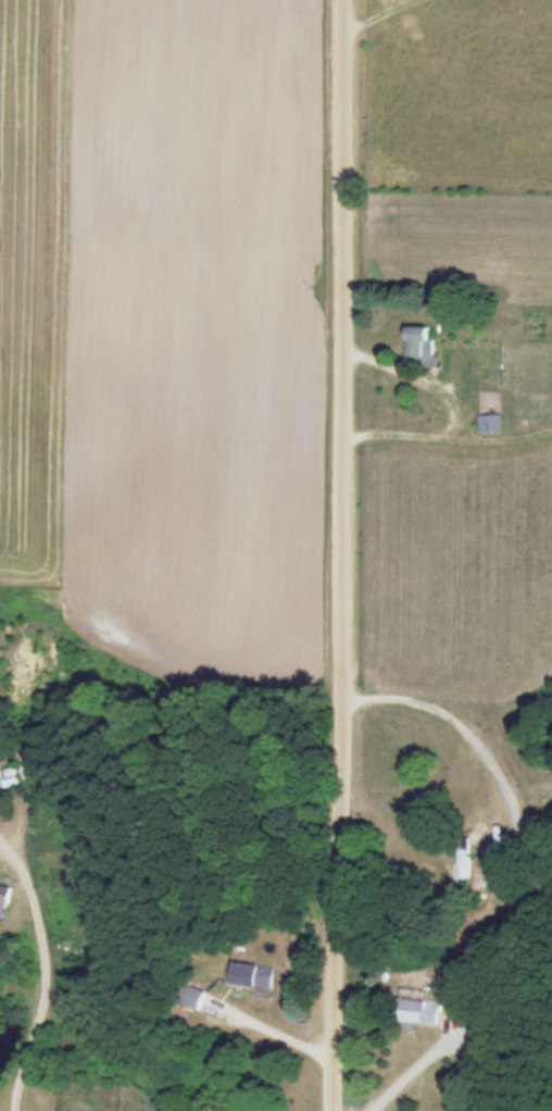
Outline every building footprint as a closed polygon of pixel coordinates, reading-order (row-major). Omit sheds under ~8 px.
[(434,366),(434,327),(408,327),(408,366),(434,366)] [(501,432),(500,415),(477,416),(478,434),(501,432)] [(24,749),(16,751),(20,766),(0,771),(0,772),(4,788),(32,780),(24,749)] [(455,879),(470,879),(470,839),(455,839),(455,879)] [(0,884),(0,908),(1,908),(12,894),(0,884)] [(277,967),(237,963),(235,985),(275,990),(277,967)] [(404,1024),(447,1025),(448,1000),(427,999),(427,992),(405,991),(404,1024)]
